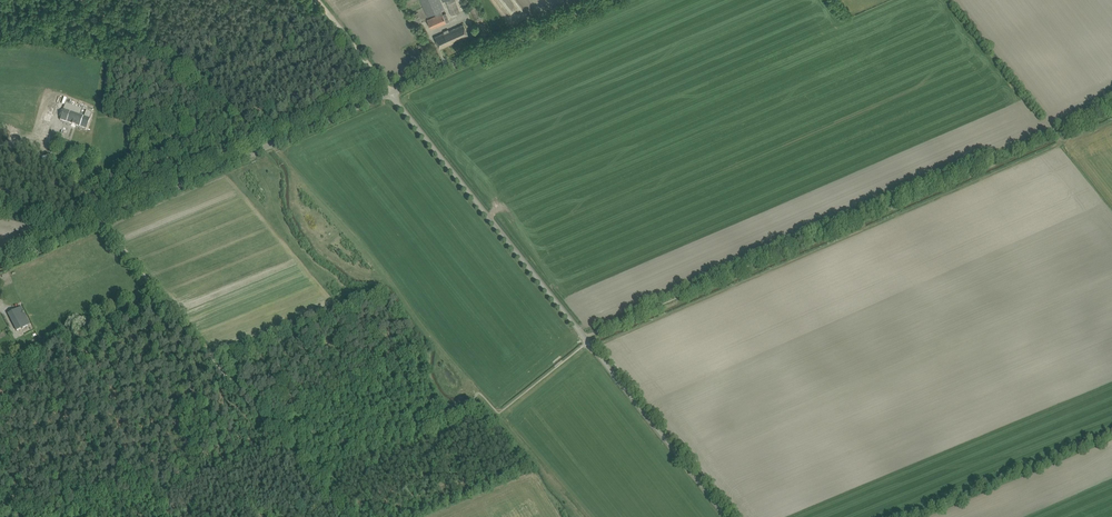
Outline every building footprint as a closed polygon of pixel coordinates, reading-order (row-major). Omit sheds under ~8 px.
[(428,16),(434,13),(436,16),(427,20),(431,28),(434,26),(435,28),(450,21),(446,13),(443,14),(441,10),(444,9),(440,0),(420,0),(428,16)] [(447,3),(451,15),(460,12),(455,0),(442,0),(443,1),(446,0),(447,3)] [(473,14),(475,19),(476,18),(478,21),(483,19),(482,17),(483,16),(475,0),(466,0),(473,14)] [(411,15),(416,24),(422,21),(418,12),(411,15)] [(443,33),(440,35),(435,37),(440,48),(469,35),(466,30),(464,24),(449,31),(448,28),(442,31),(443,33)] [(66,104),(62,114),(60,120),(87,129),(90,118),(92,113),(87,111),(85,116),(80,115),(82,109),(66,104)] [(47,108),(43,117),(51,120),(54,111),(47,108)] [(20,307),(8,313),(16,330),(28,324),(20,307)]
